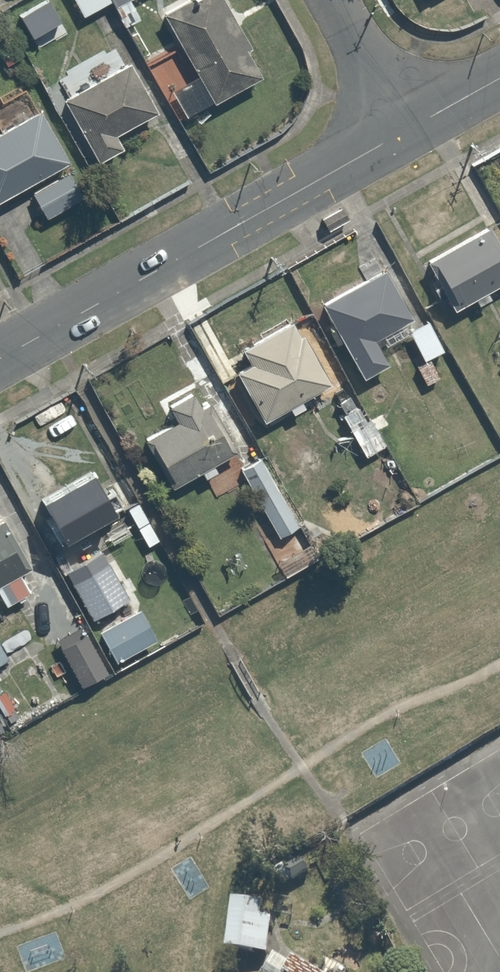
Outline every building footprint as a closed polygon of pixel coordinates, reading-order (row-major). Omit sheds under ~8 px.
[(74,12),(99,0),(69,0),(74,12)] [(158,12),(208,101),(258,72),(217,0),(179,0),(158,12)] [(123,61),(59,98),(93,157),(157,120),(123,61)] [(20,181),(41,216),(80,193),(33,110),(21,88),(0,100),(0,192),(20,181)] [(424,257),(451,304),(499,276),(499,255),(482,224),(424,257)] [(369,333),(402,317),(379,267),(319,295),(357,374),(383,362),(369,333)] [(319,380),(285,317),(237,344),(242,353),(229,360),(259,413),(319,380)] [(418,356),(409,361),(420,383),(435,375),(424,353),(439,345),(426,319),(405,330),(418,356)] [(170,417),(135,437),(164,486),(224,451),(188,391),(163,405),(170,417)] [(262,460),(223,479),(244,520),(261,511),(272,534),(294,523),(282,500),(262,460)] [(104,502),(79,463),(27,495),(52,535),(104,502)] [(0,605),(29,589),(0,535),(0,604),(0,605)] [(103,554),(65,574),(87,615),(125,595),(103,554)] [(77,623),(49,640),(72,680),(100,663),(77,623)] [(261,908),(262,889),(230,886),(226,942),(271,946),(274,909),(261,908)] [(280,966),(262,957),(254,971),(290,971),(280,966)]
